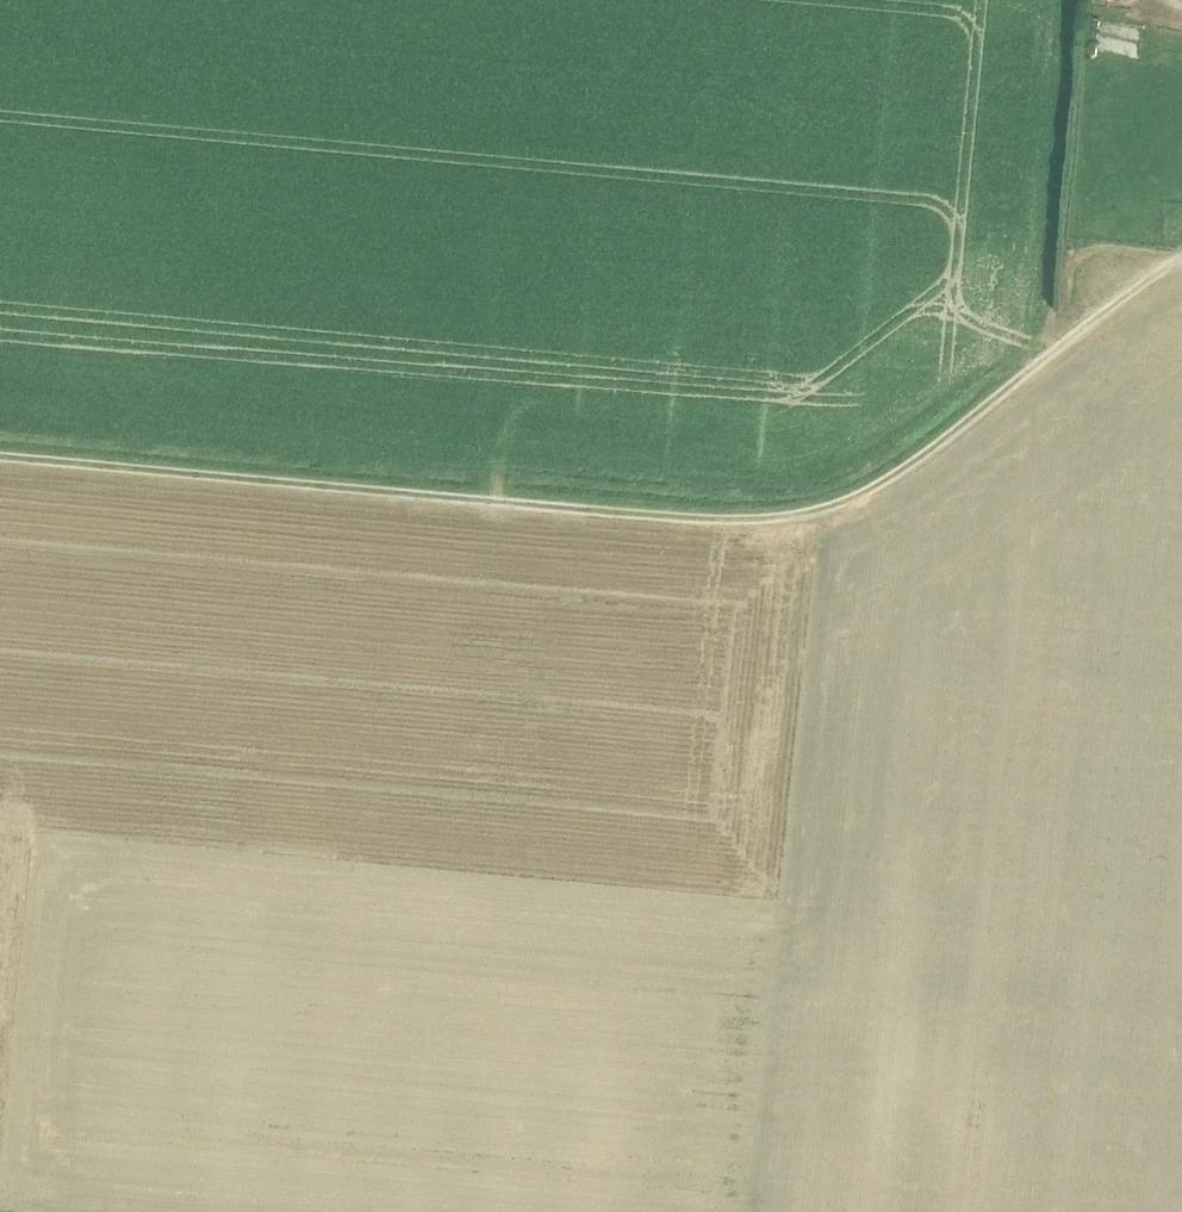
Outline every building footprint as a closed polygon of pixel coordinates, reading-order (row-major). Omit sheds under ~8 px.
[(1086,35),(1084,55),(1095,56),(1097,36),(1086,35)]
